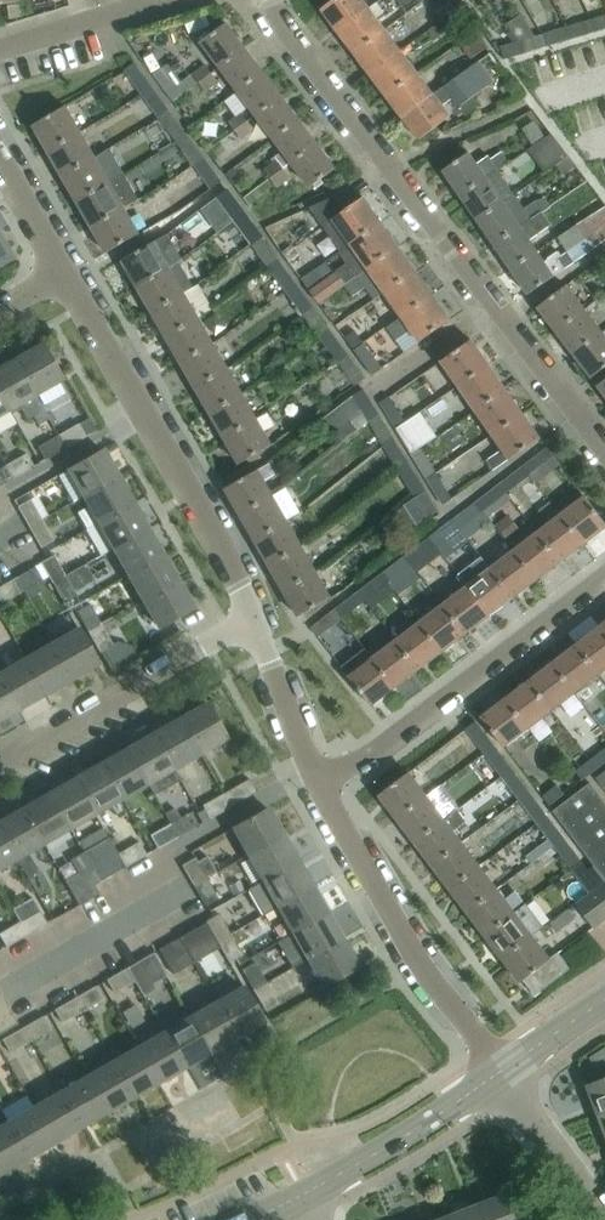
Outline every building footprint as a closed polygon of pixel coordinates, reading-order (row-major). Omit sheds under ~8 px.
[(363,0),(332,0),(321,8),(338,30),(368,8),(363,0)] [(403,9),(415,0),(396,0),(403,9)] [(449,1),(437,11),(442,18),(454,8),(449,1)] [(354,52),(384,29),(368,8),(338,30),(354,52)] [(591,20),(594,31),(604,28),(604,15),(591,20)] [(507,25),(518,41),(522,53),(546,46),(543,34),(535,36),(522,16),(507,25)] [(570,38),(567,27),(561,16),(551,22),(555,30),(543,34),(546,46),(570,38)] [(594,31),(591,20),(567,27),(570,38),(594,31)] [(201,41),(220,66),(244,47),(226,23),(201,41)] [(370,73),(401,51),(384,29),(354,52),(370,73)] [(475,33),(458,45),(465,54),(472,56),(485,46),(475,33)] [(522,53),(518,41),(499,47),(502,59),(522,53)] [(262,71),(244,47),(220,66),(238,90),(262,71)] [(386,95),(417,72),(401,51),(370,73),(386,95)] [(478,61),(434,94),(403,117),(419,139),(449,116),(441,106),(452,98),(458,106),(492,81),(478,61)] [(120,91),(128,103),(151,87),(148,83),(135,63),(125,70),(133,81),(120,91)] [(172,101),(199,82),(211,73),(205,64),(193,74),(181,82),(168,63),(152,74),(172,101)] [(280,95),(262,71),(238,90),(256,114),(280,95)] [(403,117),(434,94),(417,72),(386,95),(403,117)] [(218,82),(211,73),(199,82),(205,91),(218,82)] [(169,110),(151,87),(128,103),(80,131),(86,141),(134,112),(136,116),(151,106),(159,117),(169,110)] [(298,119),(280,95),(256,114),(273,138),(298,119)] [(49,149),(80,131),(65,106),(33,125),(39,135),(40,135),(49,149)] [(159,117),(176,141),(186,133),(169,110),(159,117)] [(235,129),(247,120),(241,112),(229,121),(235,129)] [(291,162),(316,143),(298,119),(273,138),(291,162)] [(254,129),(247,120),(235,129),(242,138),(254,129)] [(63,174),(95,156),(80,131),(49,149),(48,150),(54,161),(55,160),(63,174)] [(203,157),(186,133),(176,141),(193,164),(203,157)] [(556,140),(536,156),(547,172),(557,165),(557,164),(568,157),(556,140)] [(335,168),(316,143),(291,162),(310,187),(335,168)] [(457,190),(460,195),(495,171),(507,163),(500,153),(490,160),(487,157),(477,164),(468,152),(443,169),(453,184),(453,185),(454,185),(457,189),(456,189),(457,190)] [(78,200),(109,181),(95,156),(63,174),(62,175),(68,186),(70,185),(78,200)] [(577,167),(570,156),(568,157),(557,164),(557,165),(564,175),(577,167)] [(220,180),(203,157),(193,164),(210,187),(220,180)] [(271,177),(283,168),(277,159),(264,169),(271,177)] [(290,176),(283,168),(271,177),(277,186),(290,176)] [(512,195),(495,171),(460,195),(463,199),(463,200),(464,200),(467,204),(466,204),(467,205),(477,219),(512,195)] [(124,206),(138,198),(124,173),(109,181),(78,200),(77,200),(83,211),(84,211),(92,225),(124,206)] [(511,268),(546,244),(537,230),(548,222),(550,225),(567,213),(574,224),(604,203),(588,180),(549,208),(548,207),(494,244),(497,248),(497,249),(498,249),(501,253),(500,253),(500,254),(501,254),(511,268)] [(366,200),(366,201),(355,186),(323,201),(333,219),(350,244),(381,222),(370,206),(370,205),(369,205),(366,201),(367,201),(366,200)] [(216,195),(234,219),(243,212),(226,188),(216,195)] [(248,202),(259,220),(286,209),(278,192),(258,204),(254,197),(248,202)] [(494,244),(548,207),(541,198),(523,210),(512,195),(477,219),(487,233),(486,234),(487,235),(488,234),(490,238),(489,239),(490,240),(491,239),(494,244)] [(604,203),(574,224),(575,225),(558,237),(568,250),(561,255),(559,251),(544,262),(536,251),(546,244),(511,268),(521,283),(520,283),(521,284),(521,283),(524,287),(524,288),(524,289),(525,288),(528,293),(592,248),(591,248),(604,237),(604,204),(604,203)] [(139,233),(124,206),(92,225),(91,226),(97,236),(99,236),(106,250),(106,251),(106,252),(139,233)] [(261,235),(243,212),(234,219),(251,243),(261,235)] [(381,222),(350,244),(338,252),(347,265),(337,272),(320,283),(312,270),(302,277),(320,303),(345,284),(356,275),(367,268),(398,246),(395,243),(396,242),(395,241),(395,242),(392,238),(392,237),(391,237),(381,222)] [(278,259),(261,235),(251,243),(268,266),(278,259)] [(8,252),(7,252),(0,240),(0,265),(11,258),(8,252)] [(171,266),(156,240),(122,260),(128,271),(130,270),(138,284),(171,266)] [(400,249),(398,246),(367,268),(384,292),(415,270),(404,255),(404,254),(403,254),(400,250),(401,250),(400,249)] [(295,283),(278,259),(268,266),(285,290),(295,283)] [(152,310),(185,292),(171,266),(138,284),(137,285),(143,296),(144,295),(152,310)] [(426,286),(415,270),(384,292),(402,316),(432,294),(430,291),(430,290),(429,290),(426,286),(427,286),(426,285),(426,286)] [(345,284),(354,296),(365,288),(356,275),(345,284)] [(312,306),(295,283),(285,290),(303,313),(312,306)] [(538,306),(556,330),(584,308),(566,285),(538,306)] [(199,317),(185,292),(152,310),(151,310),(158,321),(159,320),(167,335),(199,317)] [(434,297),(432,294),(402,316),(419,341),(450,319),(438,303),(439,303),(438,302),(435,299),(435,298),(435,297),(434,297)] [(330,329),(312,306),(303,313),(310,323),(302,329),(310,342),(319,335),(320,337),(330,329)] [(602,331),(604,329),(604,321),(604,319),(597,325),(584,308),(556,330),(573,353),(602,331)] [(370,320),(379,332),(391,324),(382,312),(370,320)] [(214,342),(199,317),(167,335),(166,335),(172,346),(173,346),(182,360),(214,342)] [(400,336),(391,324),(379,332),(388,344),(400,336)] [(347,353),(330,329),(320,337),(337,360),(347,353)] [(602,331),(573,353),(591,377),(604,366),(604,329),(602,331)] [(441,360),(458,385),(489,364),(471,339),(441,360)] [(196,385),(228,368),(214,342),(182,360),(181,361),(187,372),(188,371),(196,385)] [(61,379),(41,345),(35,348),(36,349),(15,360),(34,393),(54,382),(55,382),(61,379)] [(364,377),(347,353),(337,360),(355,384),(364,377)] [(15,360),(0,369),(0,393),(9,408),(12,413),(20,408),(26,419),(32,416),(37,425),(48,419),(34,393),(15,360)] [(475,410),(506,388),(489,364),(458,385),(469,400),(475,410)] [(211,411),(242,393),(228,368),(196,385),(195,386),(201,397),(203,396),(211,411)] [(492,434),(523,413),(506,388),(475,410),(492,434)] [(368,420),(379,413),(363,389),(353,395),(324,416),(343,441),(369,421),(368,420)] [(0,393),(0,413),(8,408),(11,414),(12,413),(9,408),(0,393)] [(225,436),(257,418),(242,393),(211,411),(209,411),(216,422),(217,421),(225,436)] [(380,402),(396,428),(405,423),(389,396),(380,402)] [(394,438),(379,413),(368,420),(369,421),(383,445),(394,438)] [(540,437),(523,413),(492,434),(502,449),(486,460),(494,470),(509,459),(540,437)] [(257,418),(225,436),(224,437),(230,447),(231,447),(240,461),(238,462),(239,463),(271,444),(257,418)] [(421,448),(405,423),(396,428),(412,454),(421,448)] [(78,424),(58,435),(65,448),(85,437),(78,424)] [(65,448),(58,435),(37,447),(45,460),(65,448)] [(409,463),(394,438),(383,445),(399,470),(409,463)] [(547,447),(523,465),(530,474),(553,456),(547,447)] [(436,473),(421,448),(412,454),(427,479),(436,473)] [(105,456),(102,449),(68,469),(70,473),(70,472),(84,496),(117,477),(105,456)] [(26,453),(5,465),(13,478),(33,467),(26,453)] [(241,512),(284,488),(269,462),(258,468),(225,488),(232,499),(233,498),(241,512)] [(5,465),(0,468),(0,486),(13,478),(5,465)] [(506,492),(530,474),(523,465),(500,483),(506,492)] [(415,473),(405,480),(414,494),(420,491),(424,488),(415,473)] [(452,499),(436,473),(427,479),(443,504),(452,499)] [(131,503),(117,477),(84,496),(99,522),(131,503)] [(506,492),(500,483),(477,501),(492,521),(515,504),(506,492)] [(255,538),(287,520),(287,519),(297,513),(284,488),(241,512),(240,513),(246,524),(247,523),(255,538)] [(416,497),(405,504),(417,523),(438,510),(424,488),(420,491),(414,494),(416,497)] [(560,513),(583,544),(604,527),(604,522),(584,495),(560,513)] [(17,507),(28,527),(42,520),(30,499),(17,507)] [(492,521),(477,501),(453,519),(468,539),(492,521)] [(146,529),(131,503),(99,522),(113,548),(146,529)] [(583,544),(560,513),(537,531),(560,561),(583,544)] [(508,514),(496,524),(507,539),(520,529),(508,514)] [(53,540),(42,520),(28,527),(40,548),(53,540)] [(301,545),(287,520),(255,538),(254,538),(260,549),(262,549),(270,563),(301,545)] [(161,555),(146,529),(113,548),(128,574),(161,555)] [(560,561),(537,531),(513,549),(536,579),(560,561)] [(442,554),(445,557),(429,537),(406,555),(419,572),(442,554)] [(284,588),(316,571),(301,545),(270,563),(269,564),(275,575),(276,574),(284,588)] [(536,579),(513,549),(490,567),(513,597),(536,579)] [(40,563),(52,583),(65,576),(53,555),(40,563)] [(176,581),(161,555),(128,574),(143,600),(176,581)] [(417,573),(419,572),(406,555),(383,572),(398,593),(420,577),(417,573)] [(34,567),(14,579),(21,592),(23,591),(28,599),(41,592),(36,583),(41,580),(34,567)] [(489,615),(513,597),(490,567),(466,585),(489,615)] [(330,596),(316,571),(284,588),(283,589),(289,600),(291,599),(299,614),(297,614),(298,615),(330,596)] [(398,594),(398,593),(383,572),(359,590),(366,599),(389,581),(398,594)] [(76,596),(65,576),(52,583),(64,603),(76,596)] [(14,579),(0,586),(0,602),(1,603),(21,592),(14,579)] [(192,607),(188,601),(176,581),(143,600),(155,620),(155,621),(158,627),(192,607)] [(466,633),(489,615),(466,585),(443,603),(466,633)] [(342,617),(366,599),(359,590),(335,608),(342,617)] [(466,633),(443,603),(419,621),(442,651),(466,633)] [(76,611),(88,632),(101,624),(89,604),(76,611)] [(318,636),(342,617),(335,608),(311,627),(318,636)] [(419,669),(442,651),(419,621),(396,639),(419,669)] [(113,645),(101,624),(88,632),(99,652),(113,645)] [(599,626),(576,644),(599,674),(604,669),(604,633),(599,626)] [(78,629),(74,631),(51,644),(70,677),(93,664),(93,665),(97,663),(78,629)] [(395,687),(419,669),(396,639),(373,657),(395,687)] [(70,677),(51,644),(25,659),(44,692),(70,677)] [(599,674),(576,644),(552,662),(575,692),(599,674)] [(371,705),(395,687),(373,657),(348,676),(371,705)] [(25,659),(0,674),(0,676),(18,707),(44,692),(25,659)] [(575,692),(552,662),(529,680),(552,710),(575,692)] [(0,676),(0,718),(18,707),(0,676)] [(552,710),(529,680),(505,698),(528,728),(552,710)] [(528,728),(505,698),(481,716),(504,746),(528,728)] [(206,703),(200,707),(180,719),(199,752),(219,740),(219,741),(226,737),(206,703)] [(199,752),(180,719),(154,734),(172,767),(199,752)] [(466,728),(484,752),(494,745),(475,721),(466,728)] [(172,767),(154,734),(127,749),(146,782),(172,767)] [(484,752),(501,776),(511,768),(494,745),(484,752)] [(590,759),(596,768),(604,761),(604,748),(590,759)] [(146,782),(127,749),(101,764),(120,797),(146,782)] [(582,779),(596,768),(589,759),(575,770),(582,779)] [(120,797),(101,764),(75,779),(94,812),(120,797)] [(511,768),(501,776),(519,799),(529,791),(511,768)] [(604,786),(604,770),(595,778),(603,787),(604,786)] [(397,818),(427,795),(409,772),(379,794),(386,804),(388,803),(398,817),(396,817),(397,818)] [(248,778),(222,793),(230,807),(250,795),(256,791),(248,778)] [(94,812),(75,779),(49,794),(68,827),(94,812)] [(590,782),(552,810),(593,865),(604,880),(604,803),(590,782)] [(564,793),(557,784),(542,795),(549,804),(564,793)] [(519,799),(537,822),(546,815),(529,791),(519,799)] [(230,807),(222,793),(202,805),(209,818),(230,807)] [(68,827),(49,794),(23,809),(42,842),(68,827)] [(444,819),(444,818),(427,795),(397,818),(404,828),(405,827),(415,840),(414,841),(444,819)] [(164,813),(170,823),(177,836),(198,825),(190,812),(180,818),(174,808),(164,813)] [(270,815),(270,814),(267,808),(233,827),(236,834),(237,833),(248,854),(281,835),(270,815)] [(23,809),(0,822),(0,829),(16,857),(26,874),(39,866),(29,849),(42,842),(23,809)] [(432,865),(462,842),(453,830),(466,821),(457,809),(444,818),(444,819),(414,841),(422,851),(423,850),(433,863),(432,864),(432,865)] [(537,822),(554,845),(564,838),(546,815),(537,822)] [(177,836),(170,823),(150,835),(157,848),(177,836)] [(0,829),(0,866),(16,857),(0,829)] [(296,861),(281,835),(248,854),(263,880),(296,861)] [(125,866),(118,853),(117,853),(109,838),(84,852),(91,866),(90,866),(99,881),(105,878),(125,866)] [(581,861),(564,838),(554,845),(572,869),(581,861)] [(138,842),(118,853),(125,866),(146,855),(138,842)] [(450,888),(480,865),(462,842),(432,865),(439,874),(440,873),(450,887),(449,887),(450,888)] [(181,865),(193,885),(206,878),(216,872),(206,856),(197,862),(194,858),(181,865)] [(296,861),(263,880),(247,889),(262,915),(278,906),(311,887),(296,861)] [(581,861),(572,869),(590,893),(597,888),(604,882),(604,880),(593,865),(587,869),(581,861)] [(467,911),(497,889),(480,865),(450,888),(457,897),(458,897),(468,910),(467,911)] [(94,885),(99,881),(90,866),(65,880),(79,905),(99,894),(94,885)] [(218,898),(206,878),(193,885),(205,906),(218,898)] [(597,888),(604,899),(604,882),(597,888)] [(326,913),(311,887),(278,906),(293,932),(326,913)] [(597,888),(590,893),(585,896),(603,919),(604,918),(604,899),(597,888)] [(515,912),(514,912),(497,889),(467,911),(474,921),(475,920),(485,933),(484,934),(485,935),(515,912)] [(575,904),(593,927),(603,919),(585,896),(575,904)] [(20,921),(19,922),(26,935),(47,923),(32,897),(13,909),(20,921)] [(502,958),(532,935),(543,927),(525,904),(514,912),(515,912),(485,935),(492,944),(493,943),(503,956),(502,957),(502,958)] [(205,921),(217,941),(230,934),(218,913),(205,921)] [(341,939),(326,913),(293,932),(276,942),(291,968),(308,958),(341,939)] [(19,922),(0,933),(0,936),(6,947),(26,935),(19,922)] [(179,938),(186,951),(191,959),(186,951),(207,939),(199,926),(179,938)] [(241,954),(230,934),(217,941),(228,961),(241,954)] [(549,958),(532,935),(502,958),(509,967),(511,966),(521,979),(519,980),(520,982),(530,974),(542,989),(570,968),(558,952),(549,958)] [(192,961),(191,959),(186,951),(179,938),(158,949),(172,973),(192,961)] [(353,960),(341,939),(308,958),(320,979),(319,979),(323,985),(357,966),(353,960)] [(153,953),(127,968),(134,980),(140,991),(166,976),(153,953)] [(241,969),(253,990),(266,982),(254,962),(241,969)] [(134,980),(127,968),(106,979),(114,992),(134,981),(134,980)] [(278,1003),(266,982),(253,990),(265,1010),(278,1003)] [(242,985),(236,989),(236,990),(216,1001),(235,1035),(256,1024),(262,1021),(242,985)] [(95,986),(74,997),(82,1010),(102,999),(95,986)] [(82,1010),(74,997),(54,1009),(61,1022),(82,1010)] [(209,1050),(235,1035),(216,1001),(190,1017),(209,1050)] [(209,1050),(190,1017),(185,1007),(159,1023),(164,1032),(183,1065),(193,1060),(195,1064),(209,1056),(207,1052),(209,1050)] [(43,1016),(22,1027),(30,1040),(50,1029),(43,1016)] [(30,1040),(22,1027),(2,1039),(9,1052),(30,1040)] [(183,1065),(164,1032),(138,1047),(157,1080),(183,1065)] [(157,1080),(138,1047),(112,1062),(131,1095),(157,1080)] [(131,1095),(112,1062),(86,1077),(105,1110),(131,1095)] [(105,1110),(86,1077),(60,1092),(79,1125),(105,1110)] [(599,1114),(604,1111),(604,1078),(587,1085),(599,1114)] [(79,1125),(60,1092),(34,1107),(53,1140),(79,1125)] [(53,1140),(34,1107),(8,1122),(27,1155),(53,1140)] [(27,1155),(8,1122),(0,1127),(0,1169),(1,1170),(27,1155)] [(480,1204),(486,1219),(518,1219),(508,1193),(480,1204)] [(480,1204),(452,1215),(454,1219),(486,1219),(480,1204)]
